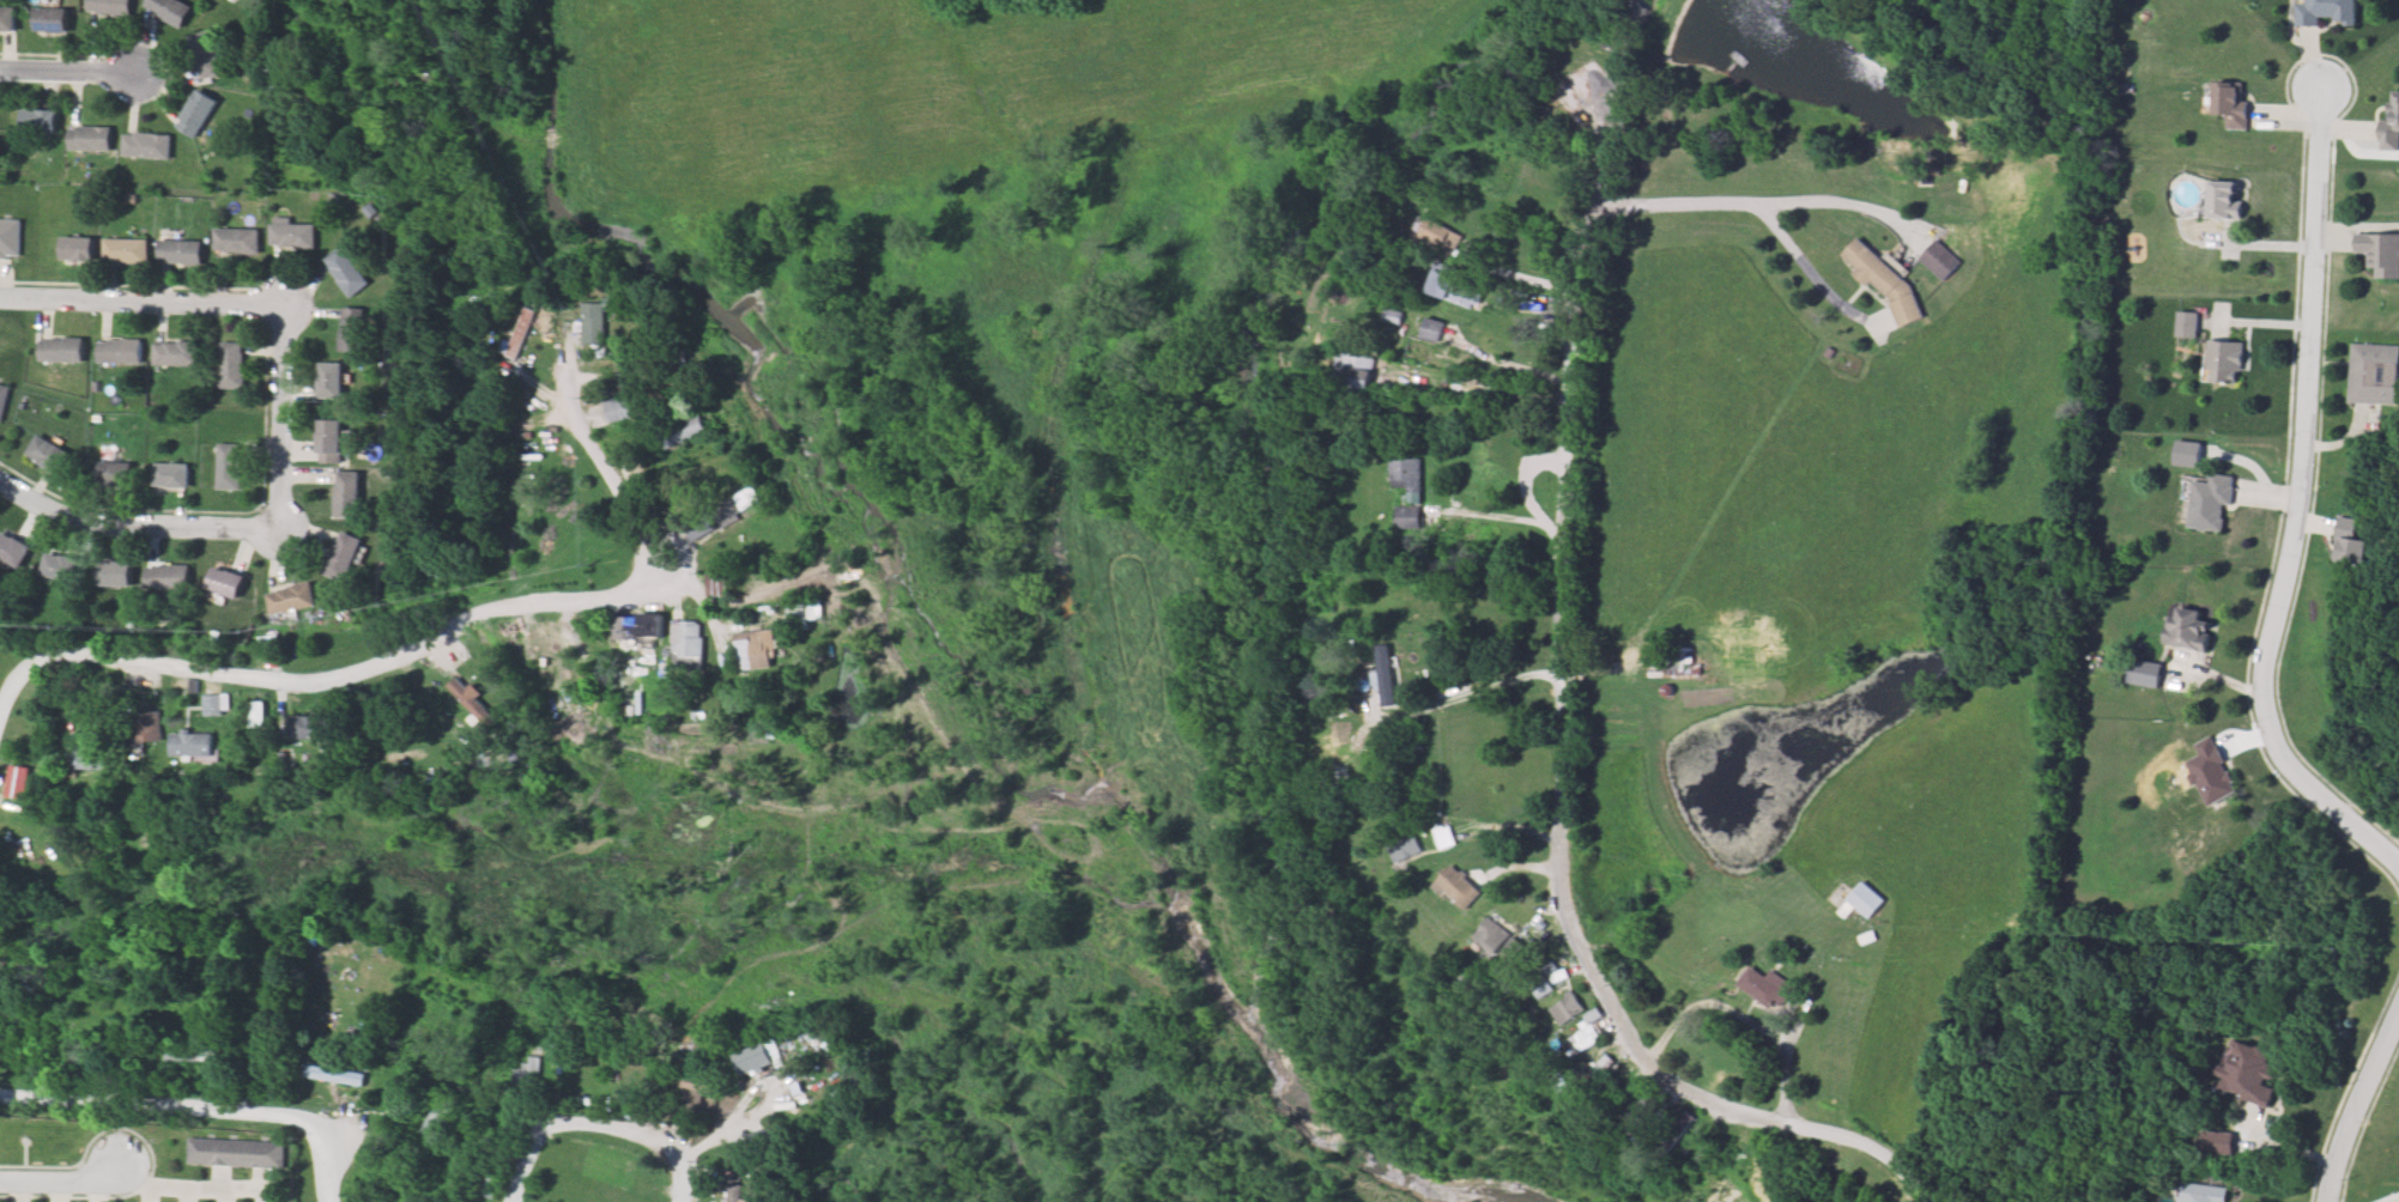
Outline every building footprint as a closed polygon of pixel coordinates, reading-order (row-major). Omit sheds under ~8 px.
[(89,14),(89,0),(130,0),(129,17),(89,14)] [(145,10),(150,0),(180,0),(189,5),(178,26),(145,10)] [(2289,24),(2292,0),(2362,0),(2358,32),(2289,24)] [(16,29),(0,29),(0,8),(16,8),(16,29)] [(34,10),(65,10),(65,35),(34,34),(34,10)] [(211,29),(223,74),(204,79),(192,34),(211,29)] [(2215,78),(2249,83),(2244,129),(2210,126),(2215,78)] [(2380,86),(2398,88),(2398,148),(2373,145),(2380,86)] [(218,99),(195,138),(176,126),(198,87),(218,99)] [(56,132),(20,132),(20,110),(56,110),(56,132)] [(111,152),(67,150),(68,126),(113,128),(111,152)] [(170,159),(121,153),(123,130),(172,136),(170,159)] [(2207,183),(2247,188),(2242,221),(2204,218),(2207,183)] [(1461,231),(1420,217),(1412,241),(1453,255),(1461,231)] [(16,256),(0,256),(0,218),(17,219),(16,256)] [(271,224),(313,223),(313,244),(272,245),(271,224)] [(2361,226),(2398,230),(2398,278),(2356,273),(2361,226)] [(214,229),(258,230),(256,251),(213,250),(214,229)] [(60,238),(90,238),(90,259),(60,257),(60,238)] [(103,238),(147,239),(147,262),(102,261),(103,238)] [(1914,323),(1930,304),(1857,240),(1841,259),(1914,323)] [(1962,263),(1937,240),(1920,259),(1945,282),(1962,263)] [(158,241),(169,242),(201,243),(200,263),(183,262),(183,261),(181,261),(181,263),(176,263),(176,261),(168,260),(168,259),(164,259),(158,259),(158,241)] [(341,247),(366,283),(350,295),(323,259),(341,247)] [(1427,294),(1475,308),(1483,284),(1434,269),(1427,294)] [(598,294),(598,340),(609,340),(608,294),(598,294)] [(343,308),(365,308),(364,351),(343,351),(343,308)] [(2176,308),(2201,310),(2198,339),(2173,336),(2176,308)] [(1418,337),(1436,343),(1443,323),(1425,317),(1418,337)] [(2209,336),(2246,340),(2241,384),(2204,381),(2209,336)] [(78,339),(78,360),(37,360),(37,339),(78,339)] [(138,363),(97,364),(96,342),(137,341),(138,363)] [(196,342),(195,365),(155,364),(156,341),(196,342)] [(220,341),(243,342),(242,387),(219,387),(220,341)] [(2349,345),(2398,347),(2398,402),(2346,400),(2349,345)] [(1374,357),(1339,351),(1336,368),(1343,369),(1341,386),(1368,391),(1374,357)] [(340,362),(339,397),(320,397),(321,362),(340,362)] [(602,404),(608,424),(633,416),(627,396),(602,404)] [(661,452),(706,434),(699,415),(653,432),(661,452)] [(319,417),(340,418),(338,462),(316,461),(317,448),(319,417)] [(35,435),(62,451),(52,469),(24,453),(35,435)] [(219,443),(240,444),(240,451),(238,490),(218,488),(219,443)] [(1391,489),(1407,489),(1407,503),(1420,503),(1420,459),(1391,459),(1391,489)] [(98,462),(128,463),(128,482),(98,482),(98,462)] [(155,466),(188,467),(187,487),(153,486),(155,466)] [(335,471),(357,472),(356,516),(333,516),(335,478),(335,471)] [(2188,476),(2233,481),(2228,534),(2183,528),(2188,476)] [(760,499),(748,484),(711,514),(724,530),(760,499)] [(1420,507),(1395,507),(1395,529),(1420,529),(1420,507)] [(684,522),(692,541),(716,531),(708,512),(684,522)] [(2340,518),(2359,521),(2370,522),(2365,567),(2342,565),(2336,565),(2340,518)] [(19,567),(0,556),(0,530),(30,548),(19,567)] [(322,571),(326,561),(327,559),(323,558),(326,554),(329,556),(335,540),(339,533),(358,541),(351,557),(350,557),(349,558),(351,559),(350,564),(346,563),(344,569),(343,569),(338,578),(322,571)] [(74,578),(42,573),(44,554),(78,559),(74,578)] [(244,576),(234,602),(199,587),(210,560),(234,571),(244,576)] [(188,565),(188,588),(146,588),(147,564),(155,564),(188,565)] [(128,566),(127,589),(98,587),(101,565),(128,566)] [(724,575),(709,575),(709,595),(724,595),(724,575)] [(309,583),(315,605),(272,614),(266,593),(273,591),(309,583)] [(815,619),(815,601),(785,602),(786,620),(815,619)] [(2170,606),(2212,611),(2207,650),(2167,645),(2170,606)] [(616,640),(642,640),(642,617),(616,617),(616,640)] [(672,622),(672,657),(702,657),(702,622),(672,622)] [(736,632),(736,669),(766,669),(766,632),(736,632)] [(1379,647),(1379,700),(1390,700),(1390,647),(1379,647)] [(2131,660),(2162,663),(2159,687),(2128,685),(2131,660)] [(483,727),(492,718),(454,678),(445,687),(483,727)] [(221,696),(204,696),(204,715),(221,715),(221,696)] [(252,727),(264,726),(263,703),(251,703),(252,727)] [(159,741),(159,712),(129,712),(129,741),(159,741)] [(290,739),(334,739),(334,717),(290,717),(290,739)] [(385,754),(395,737),(367,720),(357,737),(385,754)] [(213,757),(213,733),(171,733),(171,757),(213,757)] [(2211,809),(2187,759),(2217,743),(2242,794),(2211,809)] [(65,769),(106,769),(106,753),(65,753),(65,769)] [(1347,791),(1347,766),(1307,766),(1307,791),(1347,791)] [(1443,849),(1456,843),(1449,826),(1436,831),(1443,849)] [(1396,864),(1422,851),(1414,835),(1388,848),(1396,864)] [(1436,882),(1463,910),(1481,892),(1453,864),(1436,882)] [(1869,919),(1885,901),(1863,882),(1839,911),(1845,916),(1853,906),(1869,919)] [(1472,936),(1495,955),(1511,936),(1487,916),(1472,936)] [(1770,971),(1765,978),(1750,967),(1737,985),(1777,1013),(1794,988),(1770,971)] [(1539,997),(1551,990),(1541,974),(1529,981),(1539,997)] [(1583,1009),(1570,991),(1548,1008),(1561,1025),(1583,1009)] [(1600,1016),(1595,1008),(1584,1016),(1590,1025),(1566,1041),(1576,1056),(1601,1039),(1590,1023),(1600,1016)] [(2235,1032),(2278,1043),(2264,1100),(2221,1089),(2235,1032)] [(775,1066),(768,1044),(734,1054),(741,1077),(775,1066)] [(1565,1099),(1573,1107),(1616,1065),(1607,1056),(1565,1099)] [(510,1067),(510,1095),(537,1095),(537,1057),(526,1057),(526,1067),(510,1067)] [(365,1073),(305,1067),(303,1079),(364,1086),(365,1073)] [(681,1108),(699,1111),(701,1093),(716,1094),(718,1080),(685,1076),(681,1108)] [(577,1103),(593,1103),(593,1093),(577,1093),(577,1103)] [(1654,1154),(1663,1161),(1695,1119),(1686,1113),(1654,1154)] [(188,1136),(285,1142),(283,1170),(256,1167),(219,1165),(186,1162),(188,1136)] [(500,1175),(480,1168),(471,1192),(491,1200),(500,1175)] [(757,1182),(746,1180),(741,1201),(752,1201),(757,1182)] [(2235,1186),(2233,1201),(2180,1201),(2182,1180),(2235,1186)]
